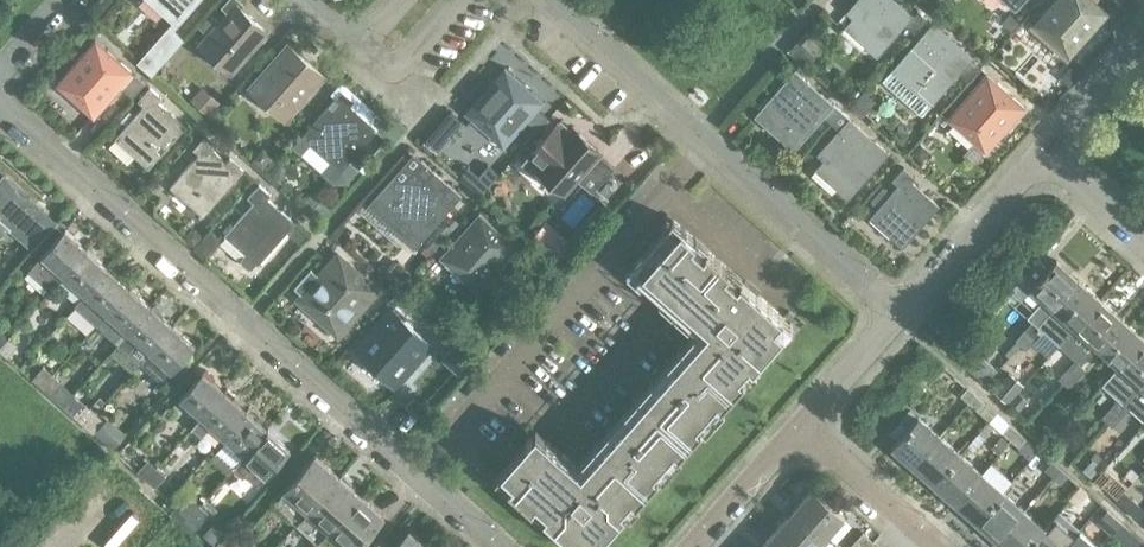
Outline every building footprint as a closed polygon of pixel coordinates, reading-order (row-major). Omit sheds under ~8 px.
[(172,21),(169,25),(137,61),(152,74),(184,38),(174,29),(186,14),(199,0),(148,0),(172,21)] [(221,19),(212,12),(199,27),(208,34),(198,45),(230,74),(269,31),(242,7),(246,3),(242,0),(227,0),(223,5),(229,11),(221,19)] [(848,12),(853,17),(845,26),(879,56),(916,14),(900,0),(858,0),(848,12)] [(1016,10),(1024,0),(1005,0),(1016,10)] [(1040,13),(1045,17),(1036,27),(1070,57),(1107,15),(1094,3),(1096,1),(1095,0),(1051,0),(1040,13)] [(1021,21),(1010,11),(1003,20),(1013,30),(1021,21)] [(920,13),(909,25),(916,31),(927,19),(920,13)] [(934,23),(902,59),(883,80),(922,115),(960,73),(967,80),(980,65),(934,23)] [(788,49),(805,65),(815,53),(808,47),(808,33),(809,32),(806,29),(788,49)] [(96,38),(85,50),(55,84),(94,118),(122,86),(133,96),(145,81),(96,38)] [(289,41),(277,54),(248,87),(286,122),(324,80),(297,56),(301,52),(289,41)] [(1069,85),(1086,66),(1076,58),(1060,76),(1069,85)] [(507,66),(495,79),(465,112),(491,134),(484,142),(498,154),(504,146),(505,147),(545,101),(507,66)] [(796,70),(785,83),(755,116),(794,150),(835,104),(796,70)] [(988,71),(976,85),(947,117),(987,152),(1027,106),(988,71)] [(146,104),(125,127),(116,137),(148,166),(185,125),(159,101),(163,97),(151,86),(140,99),(146,104)] [(344,89),(332,102),(302,136),(341,170),(379,128),(352,104),(356,100),(344,89)] [(876,100),(864,89),(853,101),(865,112),(876,100)] [(842,110),(836,105),(830,111),(837,116),(842,110)] [(437,149),(463,120),(451,110),(426,138),(437,149)] [(850,117),(839,130),(817,154),(824,160),(816,169),(849,198),(889,152),(850,117)] [(570,133),(558,123),(522,163),(535,174),(538,170),(565,194),(603,152),(575,127),(570,133)] [(201,152),(179,175),(170,185),(203,215),(244,169),(230,157),(226,161),(214,149),(217,145),(206,135),(195,147),(201,152)] [(930,150),(920,141),(911,151),(921,160),(930,150)] [(423,160),(411,173),(404,181),(395,174),(382,188),(396,201),(387,211),(408,229),(402,235),(417,248),(422,241),(430,230),(462,195),(423,160)] [(913,180),(916,176),(904,165),(893,178),(899,184),(869,216),(903,246),(940,204),(913,180)] [(8,229),(32,250),(57,222),(4,174),(0,179),(0,238),(8,229)] [(256,201),(235,225),(226,235),(258,264),(296,222),(269,198),(273,194),(260,183),(249,195),(256,201)] [(328,207),(325,197),(313,201),(316,212),(328,207)] [(481,211),(469,224),(440,257),(479,292),(516,251),(489,226),(493,222),(481,211)] [(504,466),(496,474),(498,476),(502,471),(512,481),(508,485),(531,506),(535,501),(546,511),(542,515),(578,546),(586,538),(595,546),(626,511),(621,507),(631,496),(636,500),(658,475),(654,471),(674,449),(678,453),(701,427),(697,423),(717,400),(721,404),(744,379),(739,375),(749,364),(754,368),(784,334),(775,325),(784,316),(741,279),(737,283),(726,274),(731,269),(708,249),(704,253),(693,244),(697,239),(673,218),(633,262),(708,328),(581,470),(536,430),(504,466)] [(305,232),(297,225),(291,232),(298,239),(305,232)] [(42,255),(28,270),(50,290),(64,274),(87,248),(65,228),(42,255)] [(196,230),(191,230),(185,237),(194,245),(202,236),(196,230)] [(109,267),(87,248),(64,274),(85,294),(109,267)] [(340,253),(328,266),(320,275),(312,268),(295,287),(303,294),(298,299),(338,334),(379,289),(340,253)] [(539,264),(533,259),(525,267),(532,273),(539,264)] [(1031,287),(1053,307),(1078,279),(1056,259),(1031,287)] [(409,273),(400,265),(394,272),(386,265),(381,270),(382,271),(380,273),(396,288),(409,273)] [(130,287),(109,267),(85,294),(75,304),(97,323),(130,287)] [(1078,279),(1053,307),(1037,324),(1033,320),(1023,330),(1034,340),(1043,329),(1054,330),(1060,323),(1070,331),(1099,299),(1078,279)] [(152,306),(130,287),(97,323),(119,343),(152,306)] [(1099,299),(1070,331),(1059,344),(1075,358),(1066,369),(1076,378),(1085,369),(1080,364),(1089,354),(1096,346),(1121,318),(1099,299)] [(397,305),(386,318),(356,351),(396,386),(433,344),(405,319),(409,315),(397,305)] [(173,325),(152,306),(119,343),(140,362),(173,325)] [(1142,337),(1121,318),(1096,346),(1118,365),(1142,337)] [(195,345),(173,325),(140,362),(162,381),(171,371),(195,345)] [(9,335),(0,327),(0,346),(9,335)] [(1034,340),(1023,330),(1016,339),(1026,348),(1034,340)] [(0,346),(0,350),(7,356),(18,343),(9,335),(0,346)] [(1142,337),(1118,365),(1139,384),(1143,379),(1143,339),(1142,337)] [(986,381),(997,369),(975,349),(964,361),(986,381)] [(41,386),(52,373),(43,365),(32,378),(41,386)] [(1076,378),(1066,369),(1059,377),(1069,386),(1076,378)] [(226,390),(204,371),(204,370),(180,397),(201,416),(192,427),(193,427),(226,390)] [(50,394),(61,381),(52,373),(41,386),(50,394)] [(1139,384),(1124,402),(1143,420),(1143,379),(1139,384)] [(1010,422),(984,400),(968,386),(961,394),(1003,431),(1019,445),(1026,437),(1010,422)] [(247,409),(226,390),(193,427),(202,435),(211,425),(223,436),(247,409)] [(1028,398),(1018,390),(1008,402),(1018,411),(1028,398)] [(1120,417),(1128,407),(1118,398),(1109,407),(1120,417)] [(84,424),(95,411),(86,404),(75,416),(84,424)] [(1120,417),(1109,407),(1101,417),(1112,426),(1120,417)] [(269,428),(247,409),(223,436),(227,439),(217,451),(235,466),(235,465),(269,428)] [(95,411),(84,424),(93,432),(104,419),(95,411)] [(891,445),(913,464),(939,435),(917,416),(891,445)] [(291,448),(269,428),(235,465),(257,484),(266,474),(267,475),(291,448)] [(939,435),(913,464),(934,483),(960,453),(939,435)] [(1092,476),(1102,465),(1104,467),(1109,461),(1096,450),(1090,456),(1092,457),(1082,468),(1092,476)] [(274,500),(297,520),(340,473),(317,452),(274,500)] [(960,453),(934,483),(955,501),(981,472),(960,453)] [(1052,475),(1060,467),(1052,460),(1045,468),(1052,475)] [(157,467),(146,479),(155,487),(166,475),(157,467)] [(1061,483),(1068,474),(1060,467),(1052,475),(1061,483)] [(981,472),(955,501),(975,520),(1001,490),(981,472)] [(340,473),(297,520),(320,541),(362,493),(340,473)] [(1088,492),(1080,485),(1073,493),(1081,500),(1088,492)] [(813,488),(794,510),(825,537),(844,516),(813,488)] [(1001,490),(975,520),(996,538),(1022,509),(1001,490)] [(187,493),(170,513),(192,532),(209,512),(187,493)] [(320,541),(327,546),(356,546),(386,514),(362,493),(320,541)] [(1122,522),(1107,508),(1097,520),(1111,533),(1099,546),(1100,546),(1122,522)] [(996,538),(1007,546),(1028,546),(1034,540),(1045,529),(1043,527),(1022,509),(996,538)] [(794,510),(775,530),(794,546),(816,546),(825,537),(794,510)] [(1050,523),(1045,529),(1034,540),(1042,546),(1063,546),(1079,529),(1060,512),(1050,523)] [(1100,546),(1112,546),(1113,546),(1114,546),(1119,540),(1122,537),(1131,544),(1138,536),(1130,529),(1122,522),(1100,546)] [(409,529),(394,546),(384,537),(375,546),(428,546),(409,529)] [(1063,546),(1099,546),(1079,529),(1063,546)] [(775,530),(760,546),(794,546),(775,530)] [(849,546),(866,546),(873,540),(863,531),(848,546),(849,546)] [(57,538),(56,540),(48,534),(36,546),(67,546),(57,538)]
